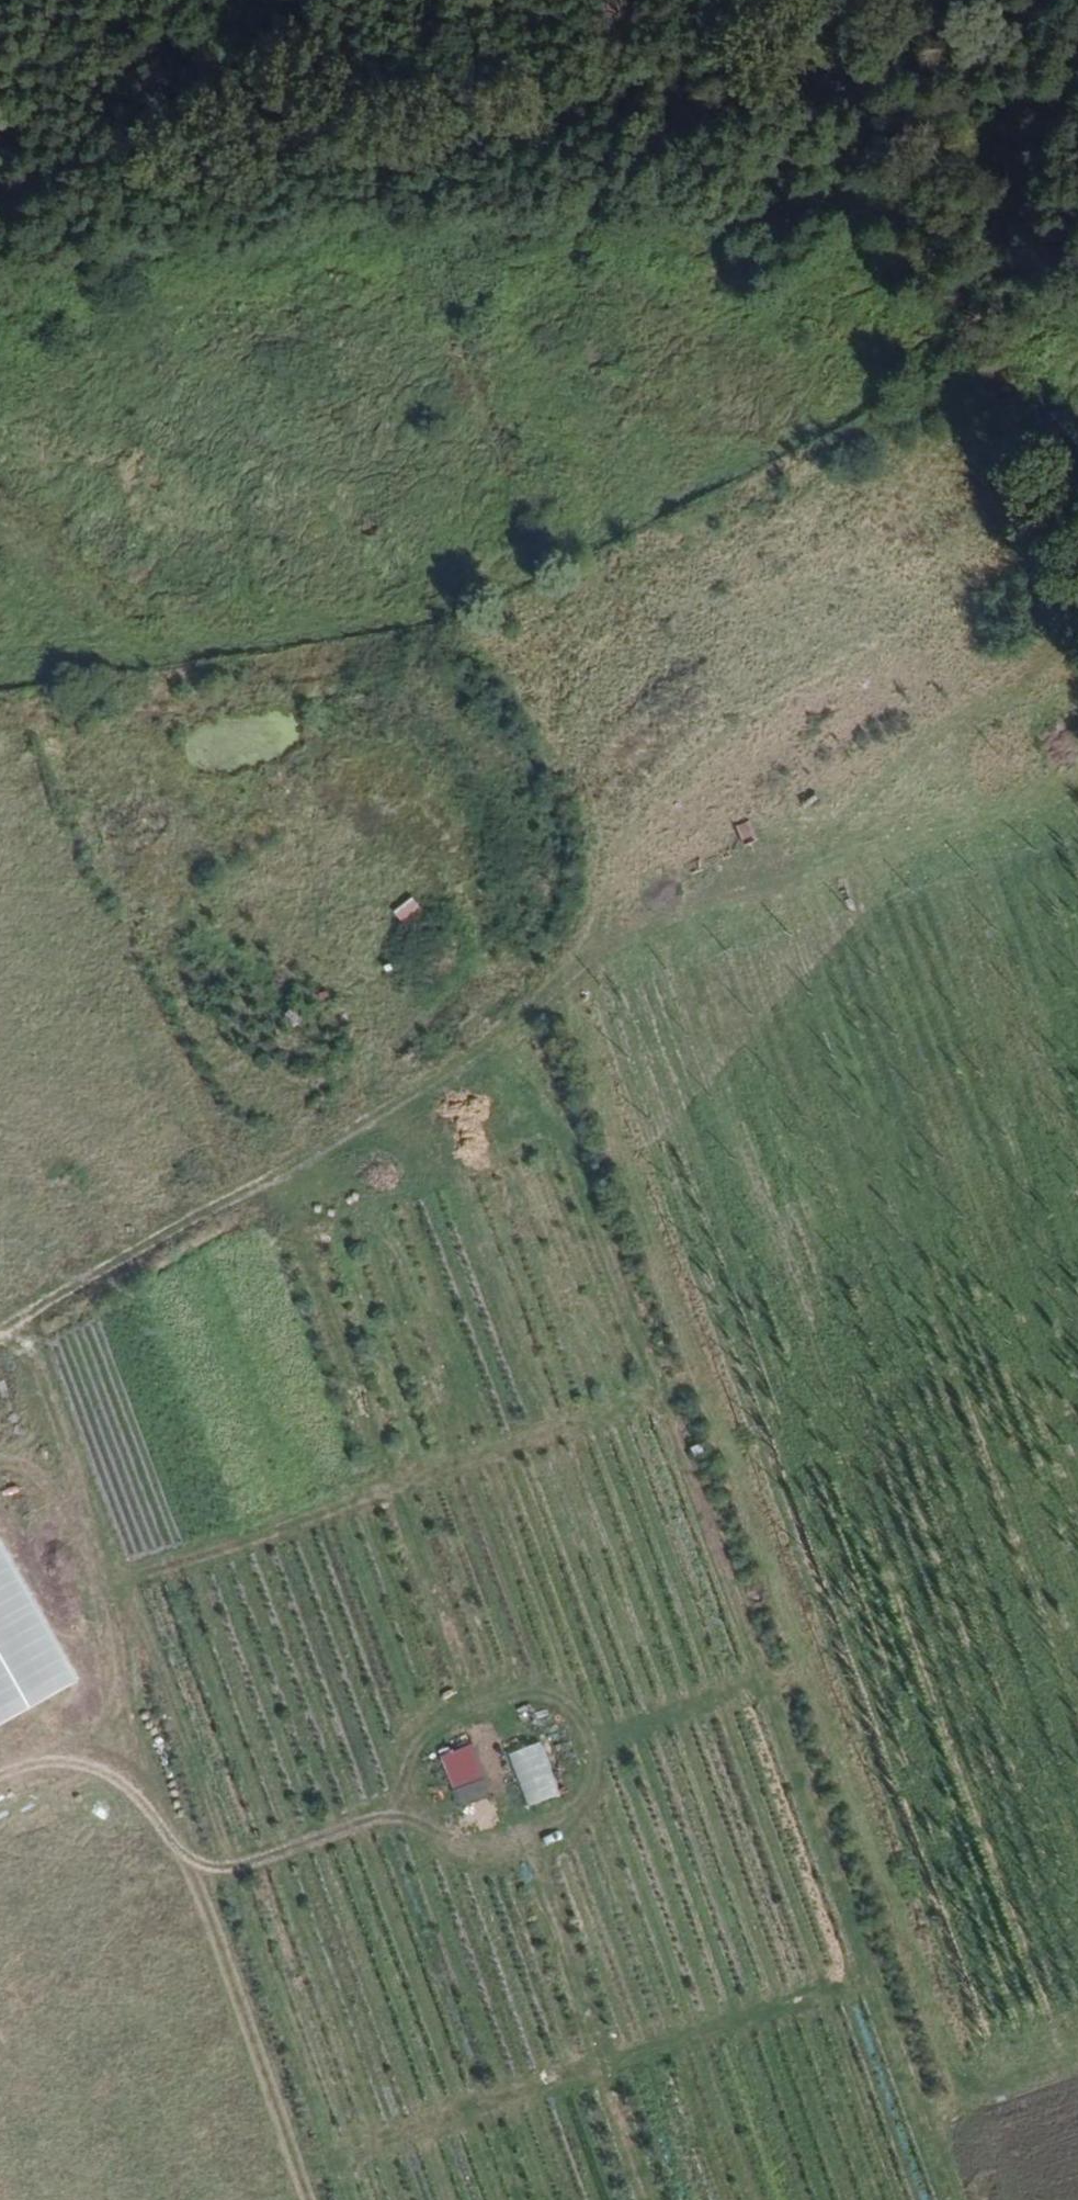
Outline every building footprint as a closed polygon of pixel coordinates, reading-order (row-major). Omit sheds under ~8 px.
[(413,897),(393,910),(401,924),(422,911),(413,897)] [(72,1691),(0,1543),(0,1726),(72,1691)] [(451,1790),(484,1780),(473,1745),(441,1754),(451,1790)]
